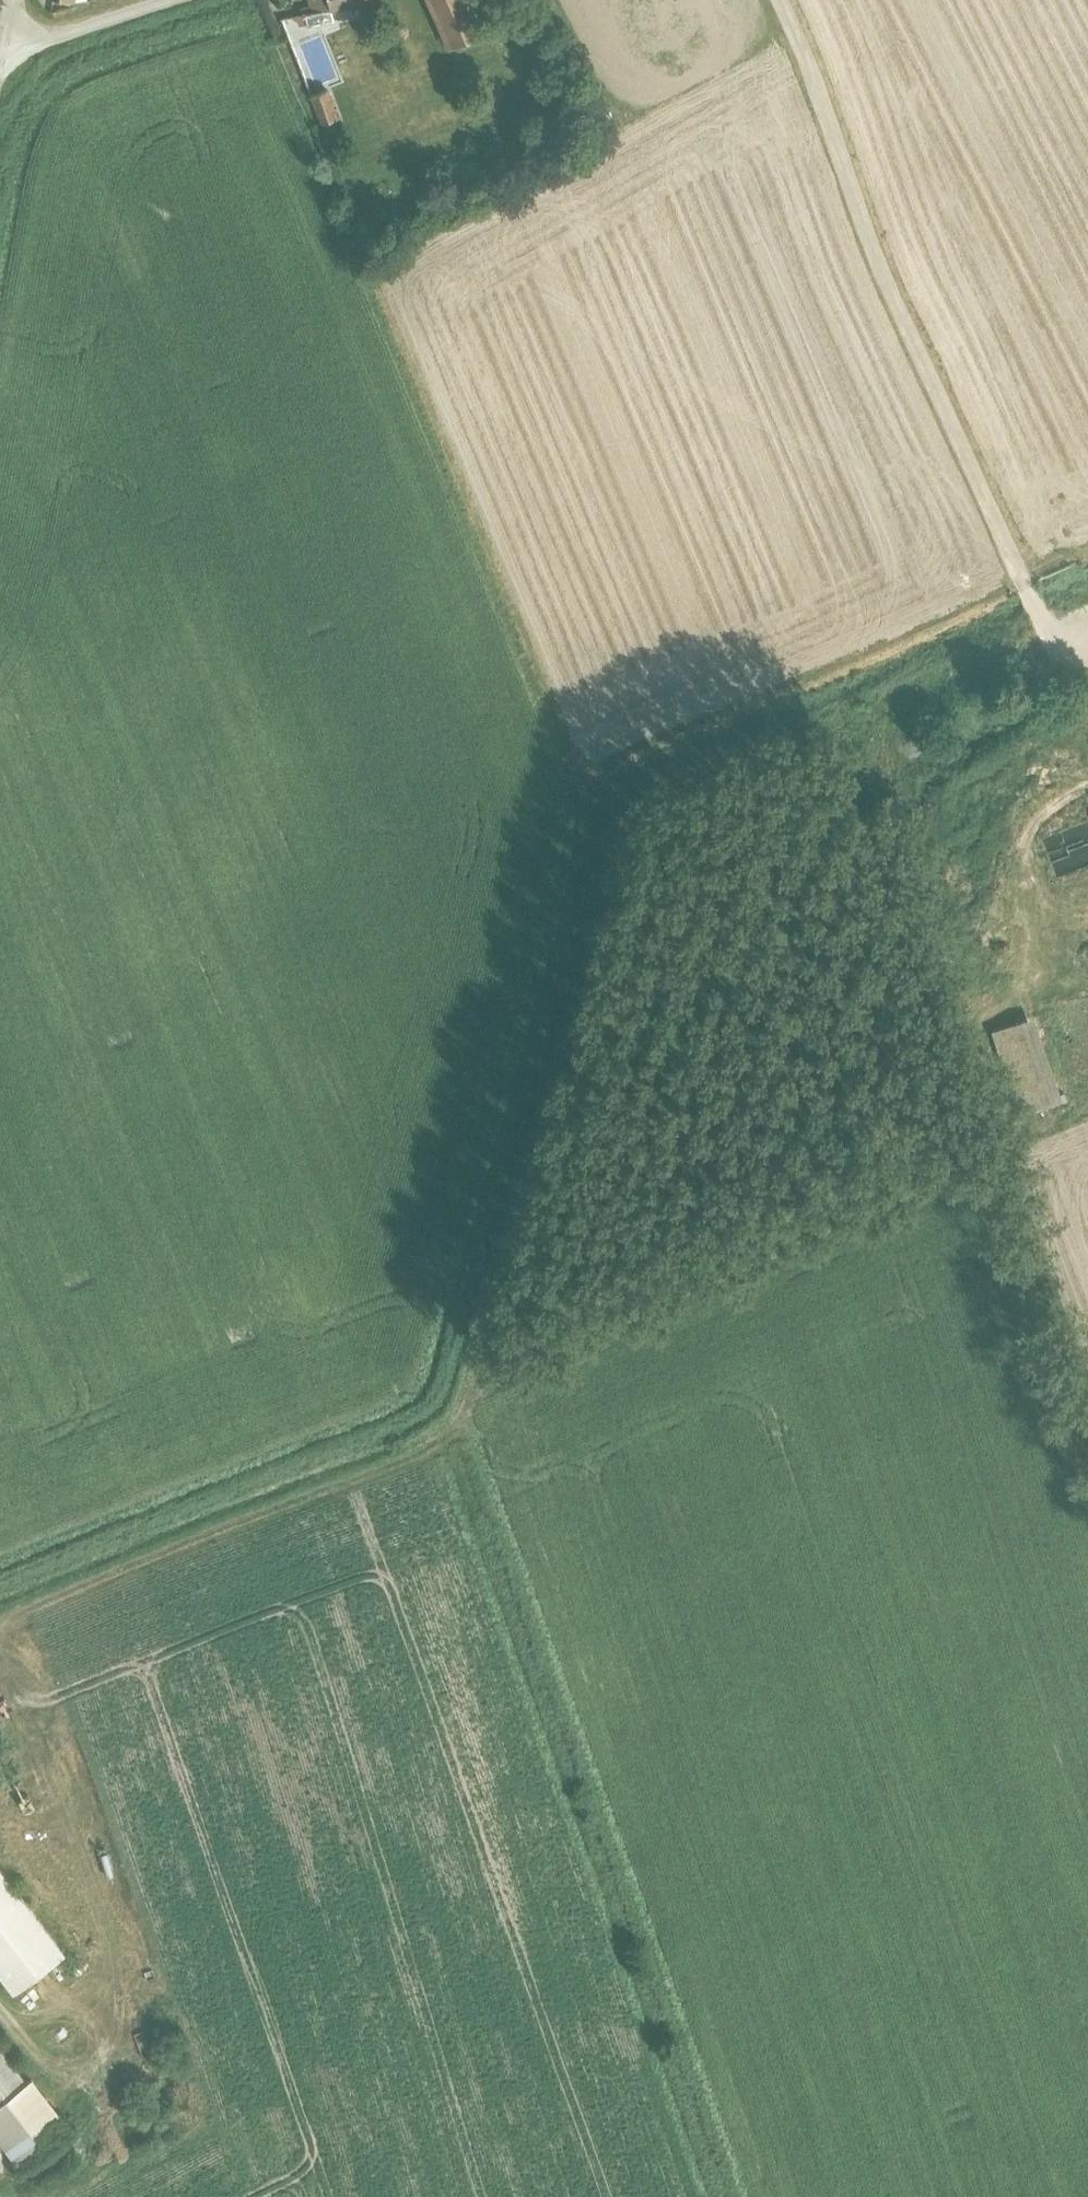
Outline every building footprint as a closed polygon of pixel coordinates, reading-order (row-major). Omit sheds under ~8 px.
[(298,15),(300,25),(308,24),(309,27),(334,22),(331,11),(375,2),(375,0),(309,0),(310,6),(301,7),(302,14),(298,15)] [(451,49),(486,33),(470,0),(430,0),(451,49)] [(328,89),(311,95),(322,126),(340,119),(328,89)] [(1063,869),(1087,861),(1087,838),(1057,848),(1063,869)] [(1035,1016),(992,1031),(1021,1115),(1064,1101),(1035,1016)] [(14,1994),(66,1954),(0,1867),(0,1975),(14,1994)] [(23,2172),(75,2132),(34,2078),(27,2083),(0,2046),(0,2141),(23,2172)]
